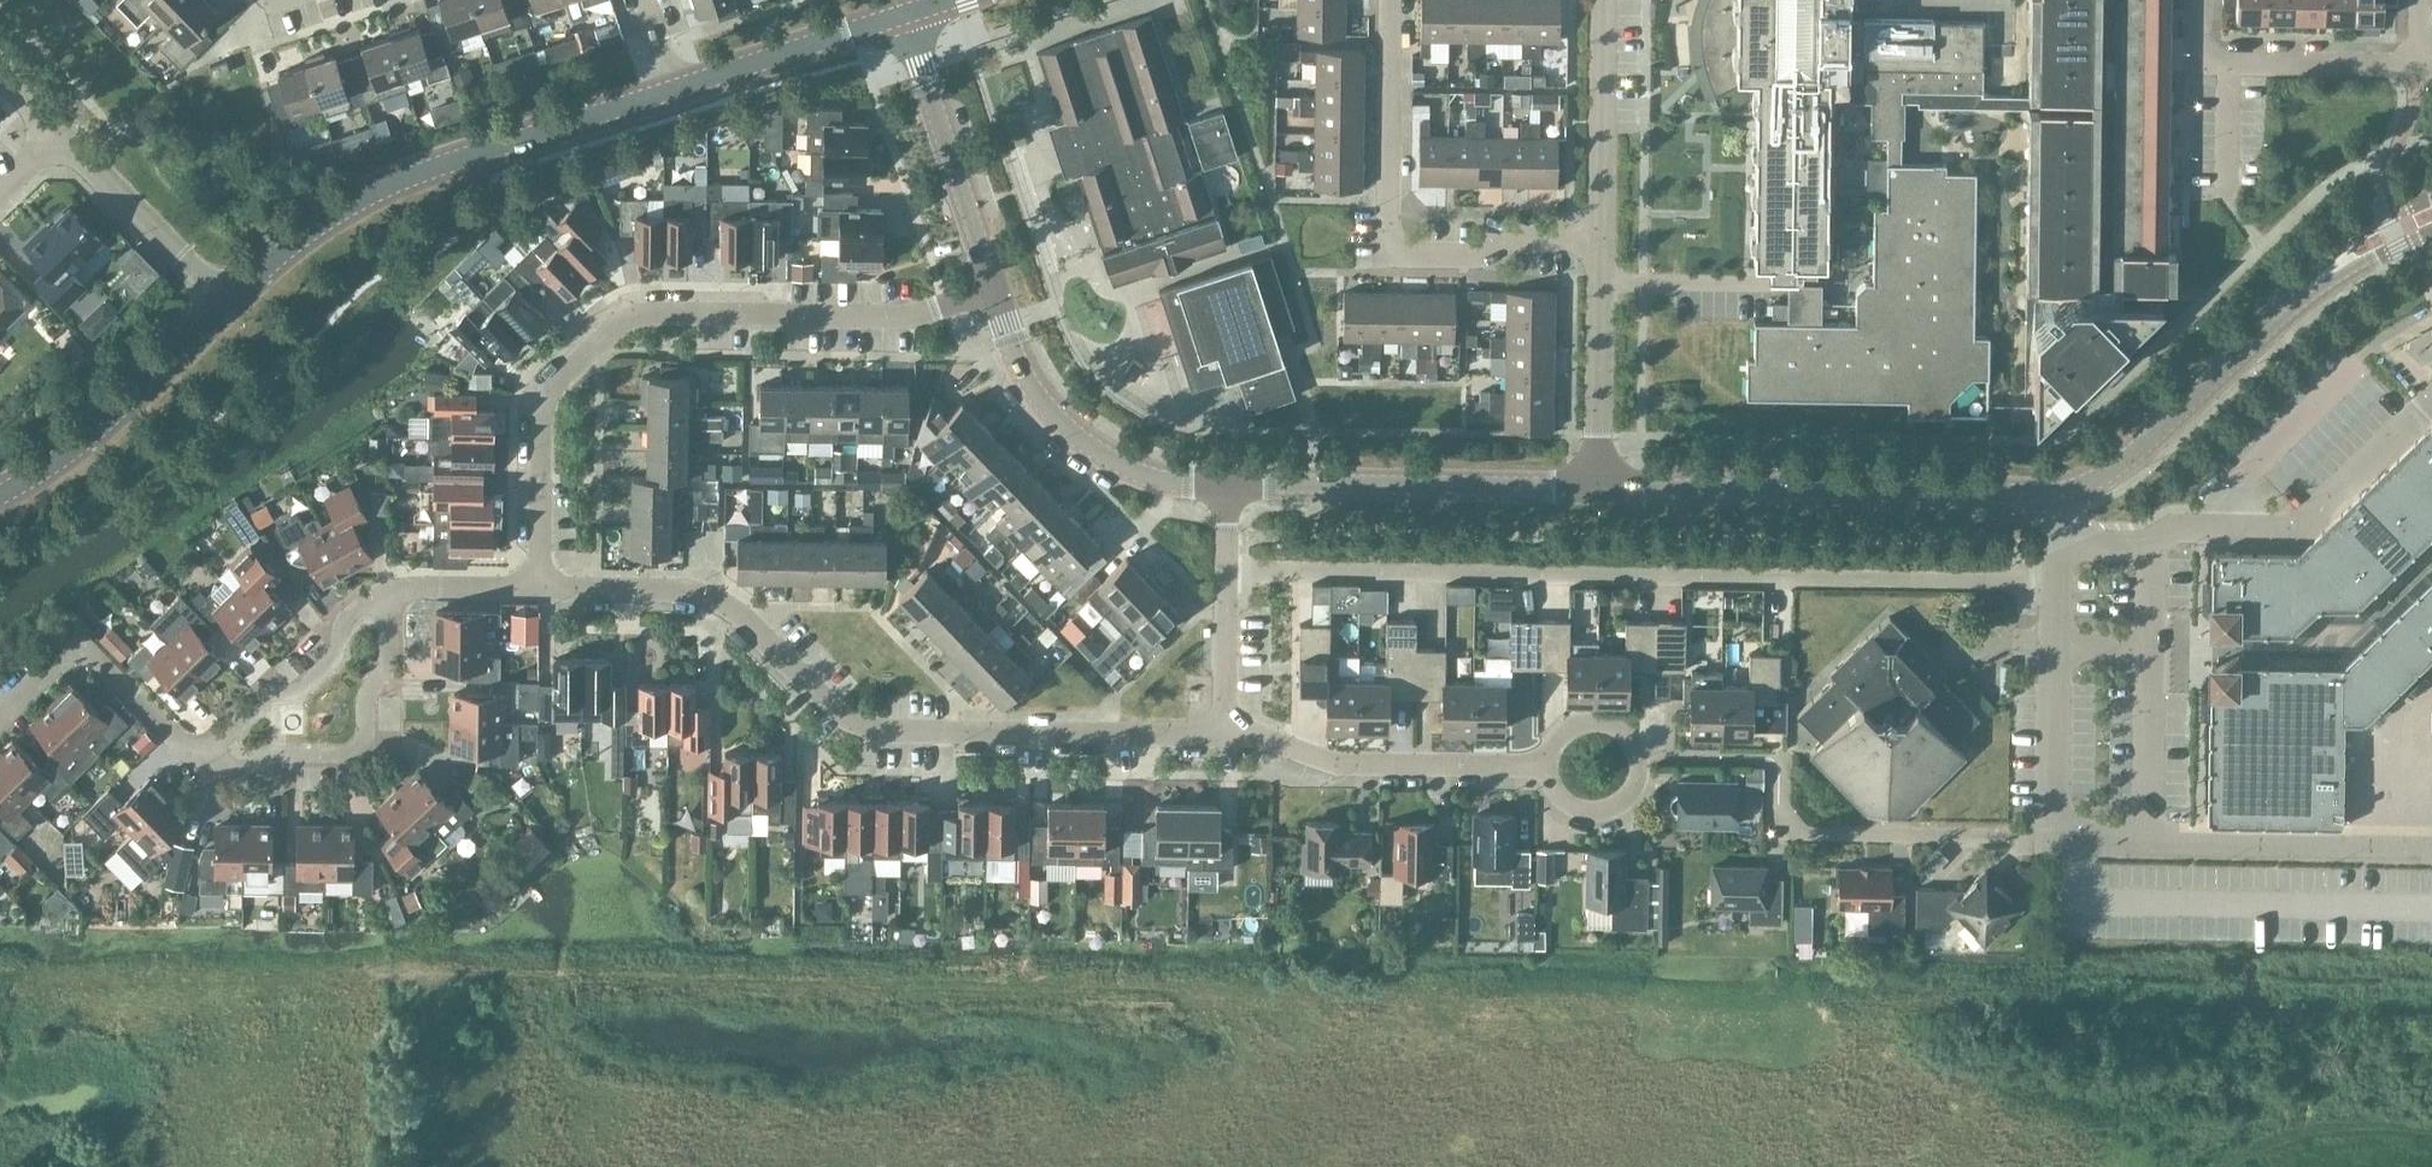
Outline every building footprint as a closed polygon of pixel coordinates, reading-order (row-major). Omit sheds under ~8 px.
[(99,2),(97,0),(76,0),(88,12),(99,2)] [(184,0),(117,0),(116,1),(137,23),(153,8),(164,19),(184,0)] [(164,19),(175,31),(159,46),(180,68),(207,41),(196,30),(217,9),(212,4),(215,1),(214,0),(184,0),(164,19)] [(443,7),(428,12),(433,28),(436,35),(437,34),(442,51),(442,50),(462,44),(459,32),(480,25),(471,0),(441,0),(443,7)] [(480,25),(483,37),(500,32),(503,34),(512,31),(513,27),(526,22),(524,17),(518,0),(471,0),(480,25)] [(524,17),(526,22),(531,21),(533,26),(554,19),(549,3),(557,0),(518,0),(524,17)] [(699,13),(715,7),(719,19),(740,12),(736,0),(694,0),(699,13)] [(1449,0),(1421,0),(1420,54),(1430,55),(1430,38),(1448,38),(1449,0)] [(1448,38),(1466,39),(1466,55),(1475,55),(1476,0),(1449,0),(1448,38)] [(1475,55),(1485,55),(1485,39),(1503,39),(1504,0),(1476,0),(1475,55)] [(1503,39),(1521,39),(1521,56),(1530,56),(1531,0),(1504,0),(1503,39)] [(1530,56),(1540,56),(1540,40),(1559,40),(1559,0),(1531,0),(1530,56)] [(1828,89),(1839,89),(1839,101),(1901,101),(1901,100),(1917,101),(1917,105),(2027,107),(2028,94),(1982,94),(1982,91),(1982,55),(1966,55),(1966,21),(1933,20),(1933,19),(1863,18),(1863,20),(1849,19),(1849,0),(1706,0),(1703,9),(1700,19),(1700,39),(1702,59),(1708,78),(1712,88),(1737,77),(1756,77),(1753,262),(1768,262),(1768,275),(1817,276),(1817,263),(1825,263),(1828,89)] [(1879,9),(1879,0),(1850,0),(1850,9),(1879,9)] [(2028,94),(2027,107),(2025,284),(2035,284),(2035,285),(2096,286),(2099,0),(2029,0),(2028,94)] [(2265,0),(2222,0),(2222,3),(2236,3),(2236,17),(2265,18),(2265,0)] [(2265,18),(2294,18),(2294,0),(2265,0),(2265,18)] [(2294,18),(2323,19),(2323,0),(2294,0),(2294,18)] [(2323,19),(2352,19),(2352,0),(2323,0),(2323,19)] [(2352,19),(2382,19),(2382,0),(2352,0),(2352,19)] [(2169,2),(2115,1),(2114,36),(2169,37),(2169,2)] [(1281,34),(1344,34),(1344,6),(1297,6),(1297,24),(1281,24),(1281,25),(1281,34)] [(97,7),(88,15),(95,22),(104,14),(97,7)] [(1226,246),(1201,169),(1193,172),(1177,121),(1185,119),(1151,14),(1037,51),(1063,131),(1052,135),(1066,177),(1077,174),(1113,284),(1226,246)] [(624,36),(619,22),(594,30),(599,44),(624,36)] [(1262,34),(1281,34),(1281,25),(1281,24),(1262,24),(1262,33),(1262,34)] [(437,34),(436,35),(422,39),(418,27),(411,29),(410,25),(388,32),(390,36),(403,76),(418,71),(422,82),(450,73),(449,70),(442,50),(442,51),(437,34)] [(366,57),(352,62),(365,101),(391,93),(387,81),(403,76),(390,36),(362,45),(366,57)] [(559,41),(564,56),(580,51),(575,36),(559,41)] [(2169,37),(2114,36),(2114,72),(2168,72),(2169,37)] [(1277,42),(1276,58),(1291,58),(1291,42),(1277,42)] [(1316,59),(1316,77),(1363,77),(1363,49),(1300,49),(1300,59),(1316,59)] [(306,63),(320,103),(323,114),(339,109),(365,101),(352,62),(338,66),(334,54),(306,63)] [(226,59),(210,65),(213,76),(230,71),(226,59)] [(320,103),(306,63),(278,72),(282,85),(268,89),(281,129),(307,120),(303,108),(320,103)] [(465,65),(449,70),(450,73),(456,92),(457,92),(472,87),(472,86),(465,65)] [(1494,84),(1495,70),(1479,70),(1479,84),(1494,84)] [(1412,83),(1424,83),(1424,71),(1412,71),(1412,83)] [(1516,84),(1530,85),(1530,84),(1530,74),(1530,72),(1509,72),(1509,84),(1516,84)] [(2168,72),(2114,72),(2113,107),(2167,108),(2168,72)] [(1530,74),(1530,84),(1544,84),(1544,74),(1530,74)] [(1363,77),(1316,77),(1315,95),(1299,95),(1299,104),(1362,104),(1363,77)] [(1475,91),(1475,102),(1490,102),(1490,91),(1475,91)] [(1512,105),(1531,105),(1531,92),(1512,92),(1512,105)] [(1531,106),(1559,106),(1559,93),(1531,92),(1531,106)] [(1294,104),(1294,94),(1275,94),(1275,104),(1293,104),(1294,104)] [(447,103),(452,118),(464,114),(458,96),(446,100),(447,103)] [(1463,119),(1465,119),(1474,119),(1475,99),(1463,99),(1463,119)] [(1430,103),(1412,103),(1412,115),(1429,115),(1430,103)] [(1362,104),(1299,104),(1299,113),(1315,114),(1315,132),(1362,132),(1362,104)] [(2167,108),(2113,107),(2113,142),(2167,143),(2167,108)] [(811,150),(865,151),(866,123),(836,122),(836,109),(841,109),(841,108),(807,108),(806,151),(811,151),(811,150)] [(1188,121),(1203,167),(1238,155),(1223,109),(1188,121)] [(394,118),(400,134),(420,127),(415,111),(394,118)] [(1446,182),(1447,135),(1429,135),(1429,119),(1419,119),(1418,182),(1446,182)] [(1446,182),(1474,183),(1474,119),(1465,119),(1465,136),(1447,135),(1446,182)] [(1484,119),(1474,119),(1474,183),(1501,183),(1502,136),(1484,136),(1484,119)] [(1520,136),(1502,136),(1501,183),(1529,183),(1530,120),(1520,120),(1520,136)] [(1539,120),(1530,120),(1529,183),(1557,184),(1558,137),(1539,137),(1539,120)] [(372,124),(359,128),(364,145),(370,143),(377,140),(372,124)] [(764,130),(763,148),(781,149),(782,131),(764,130)] [(1298,150),(1298,159),(1361,159),(1362,132),(1315,132),(1315,150),(1298,150)] [(2167,143),(2113,142),(2112,177),(2166,178),(2167,143)] [(311,145),(289,152),(295,168),(315,161),(316,161),(311,145)] [(1288,159),(1298,159),(1298,150),(1298,147),(1279,147),(1279,159),(1288,159)] [(811,150),(811,151),(810,178),(806,178),(806,192),(818,193),(818,178),(865,179),(865,151),(811,150)] [(1275,172),(1288,172),(1288,159),(1279,159),(1275,159),(1275,172)] [(1361,159),(1298,159),(1298,161),(1298,168),(1314,169),(1314,188),(1361,188),(1361,159)] [(1984,266),(1983,162),(1895,163),(1896,237),(1945,237),(1945,267),(1984,266)] [(694,164),(693,184),(706,184),(707,164),(694,164)] [(787,166),(781,169),(792,190),(798,187),(787,166)] [(2112,177),(2112,212),(2166,213),(2166,178),(2112,177)] [(818,193),(806,192),(806,194),(823,194),(823,208),(818,208),(818,236),(820,236),(839,237),(839,236),(881,237),(882,209),(852,208),(852,194),(818,193)] [(803,206),(803,194),(792,194),(792,206),(803,206)] [(635,256),(663,257),(663,197),(620,197),(620,227),(635,227),(635,256)] [(706,198),(663,197),(663,257),(691,257),(691,224),(706,224),(706,216),(706,198)] [(706,224),(706,226),(721,227),(720,257),(748,258),(749,215),(748,215),(748,198),(706,198),(706,216),(706,224)] [(748,198),(748,215),(749,215),(748,258),(777,258),(777,235),(792,235),(792,199),(748,198)] [(562,228),(550,239),(550,240),(586,276),(606,256),(585,236),(596,225),(575,204),(556,223),(562,228)] [(52,229),(45,235),(40,230),(25,244),(49,268),(38,279),(63,305),(84,285),(69,269),(100,239),(69,208),(50,227),(52,229)] [(2166,213),(2112,212),(2111,247),(2165,248),(2166,213)] [(488,234),(497,244),(503,238),(494,229),(488,234)] [(550,240),(550,239),(545,234),(534,244),(523,233),(512,244),(523,255),(514,264),(535,285),(545,275),(566,296),(586,276),(550,240)] [(497,244),(488,234),(456,266),(463,273),(484,253),(490,259),(501,249),(497,244)] [(839,236),(839,237),(820,236),(820,252),(822,252),(821,279),(851,279),(851,264),(881,265),(881,237),(839,236)] [(120,278),(135,294),(160,270),(136,244),(120,259),(130,269),(120,278)] [(2165,248),(2111,247),(2111,249),(2111,260),(2111,286),(2165,286),(2165,248)] [(1158,289),(1191,389),(1223,379),(1237,374),(1283,359),(1274,332),(1289,327),(1294,326),(1271,254),(1270,253),(1158,289)] [(813,261),(792,261),(792,279),(813,279),(813,261)] [(514,264),(483,294),(524,336),(544,316),(524,295),(535,285),(514,264)] [(22,305),(0,282),(0,326),(22,305)] [(1467,289),(1467,299),(1490,300),(1490,290),(1467,289)] [(1507,300),(1506,318),(1553,318),(1554,290),(1490,290),(1490,300),(1507,300)] [(1362,338),(1361,355),(1371,355),(1371,292),(1343,291),(1343,338),(1362,338)] [(1399,292),(1371,292),(1371,355),(1380,355),(1380,339),(1398,339),(1399,292)] [(1399,292),(1398,339),(1416,339),(1416,355),(1426,355),(1426,292),(1399,292)] [(1426,355),(1435,356),(1435,339),(1454,339),(1455,293),(1426,292),(1426,355)] [(524,336),(483,294),(450,326),(485,361),(486,359),(481,355),(493,344),(504,355),(524,336)] [(78,322),(92,337),(117,313),(103,299),(78,322)] [(2034,351),(2033,404),(2055,404),(2082,378),(2089,385),(2120,354),(2113,347),(2140,321),(2140,299),(2087,299),(2034,351)] [(2002,405),(2004,304),(1729,300),(1728,401),(2002,405)] [(1553,318),(1506,318),(1506,336),(1490,336),(1490,345),(1553,346),(1553,318)] [(63,358),(79,343),(67,330),(51,346),(63,358)] [(1476,332),(1466,332),(1466,345),(1476,345),(1476,332)] [(1481,354),(1489,354),(1490,345),(1481,345),(1481,354)] [(1506,355),(1506,373),(1552,373),(1553,346),(1490,345),(1489,354),(1506,355)] [(1358,367),(1370,367),(1370,358),(1371,355),(1361,355),(1358,355),(1358,367)] [(1416,378),(1426,378),(1426,355),(1416,355),(1416,378)] [(1426,378),(1436,378),(1436,356),(1435,356),(1426,355),(1426,378)] [(1133,358),(1124,371),(1135,378),(1143,364),(1133,358)] [(1379,358),(1370,358),(1370,367),(1370,371),(1379,371),(1379,358)] [(1237,374),(1249,411),(1295,396),(1283,359),(1237,374)] [(668,403),(669,364),(660,364),(660,376),(642,375),(641,403),(648,403),(648,402),(668,403)] [(677,364),(669,364),(668,403),(687,403),(687,404),(694,404),(695,376),(677,376),(677,364)] [(448,374),(426,369),(424,381),(445,386),(448,374)] [(469,384),(489,384),(489,372),(469,372),(469,384)] [(1489,391),(1489,400),(1552,401),(1552,373),(1506,373),(1505,391),(1489,391)] [(784,450),(784,438),(785,385),(759,384),(759,421),(749,421),(749,450),(784,450)] [(785,385),(784,438),(809,439),(809,385),(785,385)] [(809,385),(809,439),(833,439),(834,385),(809,385)] [(858,386),(834,385),(833,439),(858,439),(858,386)] [(858,386),(858,439),(858,453),(883,453),(883,386),(858,386)] [(908,386),(883,386),(883,453),(883,463),(892,463),(892,455),(894,455),(894,443),(908,443),(908,386)] [(1479,390),(1479,400),(1489,400),(1489,391),(1489,390),(1479,390)] [(429,436),(493,437),(494,409),(475,408),(475,393),(435,393),(435,411),(429,416),(429,436)] [(937,461),(979,420),(962,402),(950,413),(932,396),(916,440),(928,452),(937,461)] [(707,423),(733,423),(733,397),(708,397),(707,423)] [(1475,417),(1476,400),(1467,400),(1467,417),(1475,417)] [(1552,401),(1489,400),(1489,409),(1505,410),(1505,428),(1552,429),(1552,401)] [(648,402),(648,403),(648,427),(701,428),(701,427),(702,416),(687,415),(687,404),(687,403),(668,403),(648,402)] [(979,420),(937,461),(945,470),(950,465),(958,474),(996,437),(979,420)] [(388,423),(388,434),(400,434),(401,421),(390,421),(388,423)] [(2431,489),(2431,425),(2400,456),(2431,489)] [(701,428),(648,427),(647,451),(686,452),(687,440),(701,440),(701,428)] [(723,440),(723,428),(705,428),(705,440),(723,440)] [(386,436),(369,436),(368,456),(385,456),(386,436)] [(493,437),(429,436),(429,461),(434,466),(434,479),(477,479),(477,465),(493,465),(493,437)] [(1013,455),(996,437),(958,474),(967,483),(962,488),(971,496),(1013,455)] [(832,448),(832,465),(832,469),(847,469),(847,449),(832,448)] [(686,452),(647,451),(647,475),(647,476),(672,476),(671,477),(700,478),(701,465),(686,465),(686,452)] [(1013,455),(971,496),(979,505),(993,491),(1002,500),(1031,473),(1013,455)] [(2400,456),(2378,477),(2431,533),(2431,489),(2400,456)] [(406,478),(406,460),(388,460),(388,478),(406,478)] [(741,464),(722,463),(722,478),(741,478),(741,464)] [(769,465),(749,464),(749,479),(769,479),(769,465)] [(832,469),(832,465),(815,465),(815,480),(832,480),(832,469)] [(797,469),(783,469),(783,480),(797,480),(797,469)] [(882,488),(882,469),(864,469),(863,488),(882,488)] [(906,470),(882,469),(882,488),(906,489),(906,470)] [(936,487),(923,473),(913,483),(926,497),(936,487)] [(1031,473),(1002,500),(1011,509),(997,523),(1005,531),(1048,490),(1031,473)] [(632,475),(632,500),(685,501),(686,489),(671,489),(671,477),(672,476),(647,476),(647,475),(632,475)] [(2378,477),(2359,495),(2416,554),(2431,539),(2431,533),(2378,477)] [(420,478),(408,478),(408,490),(420,491),(420,478)] [(434,479),(433,522),(492,522),(493,494),(476,494),(477,479),(434,479)] [(762,520),(763,486),(750,486),(750,520),(762,520)] [(788,486),(767,486),(767,501),(787,501),(788,486)] [(337,519),(324,526),(323,527),(346,569),(371,556),(353,523),(366,516),(350,487),(327,500),(337,519)] [(388,515),(388,490),(372,490),(373,516),(388,515)] [(810,490),(795,490),(794,504),(810,504),(810,490)] [(1048,490),(1005,531),(1013,540),(1015,538),(1024,547),(1065,508),(1048,490)] [(247,493),(237,499),(247,514),(247,515),(251,513),(252,512),(251,511),(256,508),(247,493)] [(2359,495),(2340,514),(2397,572),(2416,554),(2359,495)] [(959,507),(948,496),(938,506),(949,517),(959,507)] [(632,500),(631,524),(631,525),(651,525),(670,525),(671,513),(685,513),(685,501),(632,500)] [(707,501),(687,502),(687,515),(707,515),(707,501)] [(276,519),(267,502),(256,508),(251,511),(252,512),(260,527),(276,519)] [(1065,508),(1024,547),(1022,549),(1039,567),(1082,525),(1065,508)] [(861,524),(860,578),(885,578),(886,539),(872,539),(873,509),(863,509),(862,524),(861,524)] [(923,562),(940,524),(942,521),(931,509),(926,518),(928,519),(911,557),(900,568),(897,580),(909,583),(910,577),(921,566),(923,562)] [(969,521),(958,509),(949,517),(960,529),(969,521)] [(247,514),(230,525),(242,544),(259,533),(247,515),(247,514)] [(2397,572),(2340,514),(2306,547),(2363,605),(2397,572)] [(323,527),(324,526),(318,516),(316,517),(312,518),(307,520),(303,525),(298,515),(275,528),(290,557),(304,550),(321,582),(346,569),(323,527)] [(396,544),(429,543),(428,517),(395,518),(396,544)] [(762,523),(762,520),(750,520),(749,523),(724,523),(724,537),(737,537),(736,576),(762,577),(762,523)] [(492,522),(433,522),(433,565),(462,565),(463,550),(492,551),(492,522)] [(787,523),(762,523),(762,577),(786,577),(786,538),(787,523)] [(786,538),(786,577),(811,577),(811,524),(799,523),(799,538),(786,538)] [(631,525),(631,524),(624,524),(624,551),(642,551),(642,564),(650,564),(651,525),(631,525)] [(823,524),(811,524),(811,577),(835,578),(836,538),(823,538),(823,524)] [(848,539),(836,538),(835,578),(860,578),(861,524),(848,524),(848,539)] [(651,525),(650,564),(658,564),(658,552),(677,552),(677,525),(670,525),(651,525)] [(1082,525),(1039,567),(1067,595),(1071,591),(1092,571),(1106,557),(1096,547),(1100,544),(1082,525)] [(958,547),(963,542),(952,531),(947,536),(958,547)] [(975,554),(965,543),(953,555),(963,565),(975,554)] [(984,552),(982,553),(995,567),(997,566),(1003,560),(1003,553),(993,543),(984,552)] [(235,591),(268,626),(288,606),(263,580),(273,570),(250,546),(231,565),(246,580),(235,591)] [(2299,553),(2242,552),(2242,580),(2268,580),(2267,635),(2294,635),(2322,609),(2359,609),(2363,605),(2306,547),(2299,553)] [(2242,580),(2242,552),(2214,552),(2213,606),(2240,634),(2267,635),(2268,580),(2242,580)] [(156,569),(150,563),(144,557),(134,567),(145,579),(156,569)] [(1102,581),(1092,571),(1071,591),(1081,602),(1088,595),(1104,612),(1144,575),(1126,557),(1102,581)] [(987,568),(977,558),(966,569),(976,579),(987,568)] [(916,614),(954,577),(946,568),(935,578),(926,569),(898,596),(916,614)] [(1018,571),(1009,580),(1017,588),(1026,579),(1018,571)] [(1144,575),(1104,612),(1122,630),(1161,593),(1144,575)] [(954,577),(916,614),(933,632),(961,605),(952,596),(963,586),(954,577)] [(2409,603),(2431,627),(2431,580),(2409,603)] [(1311,601),(1330,601),(1330,582),(1311,582),(1311,601)] [(1484,584),(1485,605),(1488,605),(1507,605),(1510,605),(1511,585),(1484,584)] [(1361,602),(1361,606),(1373,606),(1386,607),(1386,588),(1361,588),(1361,602)] [(268,626),(235,591),(223,603),(211,591),(200,601),(193,608),(210,625),(213,628),(222,619),(248,645),(268,626)] [(210,625),(193,608),(187,601),(180,593),(150,622),(169,642),(203,676),(223,656),(201,634),(210,625)] [(1161,593),(1122,630),(1148,657),(1163,643),(1154,634),(1178,611),(1161,593)] [(193,595),(187,601),(193,608),(200,601),(193,595)] [(1000,601),(988,612),(995,619),(1006,608),(1000,601)] [(2242,602),(2208,602),(2209,635),(2242,635),(2242,602)] [(961,605),(933,632),(950,650),(988,612),(980,603),(969,614),(961,605)] [(2381,630),(2419,670),(2431,657),(2431,627),(2409,603),(2381,630)] [(435,639),(483,639),(483,623),(500,623),(501,611),(435,611),(435,639)] [(538,641),(538,613),(524,612),(524,641),(538,641)] [(988,612),(950,650),(967,667),(995,640),(986,631),(997,621),(995,619),(988,612)] [(1932,660),(1889,615),(1830,672),(1835,677),(1796,714),(1821,739),(1809,751),(1866,810),(1905,810),(1964,753),(1953,741),(1978,717),(1927,664),(1932,660)] [(1071,616),(1059,627),(1073,642),(1085,630),(1071,616)] [(1539,667),(1540,619),(1510,618),(1510,654),(1509,667),(1539,667)] [(1357,680),(1357,727),(1386,728),(1387,696),(1415,696),(1415,647),(1416,620),(1386,619),(1386,660),(1374,660),(1374,680),(1357,680)] [(1570,619),(1540,619),(1539,667),(1567,668),(1567,700),(1596,700),(1597,653),(1597,645),(1569,645),(1570,619)] [(1597,653),(1596,700),(1626,701),(1627,669),(1655,669),(1655,620),(1626,620),(1625,653),(1597,653)] [(1685,621),(1655,620),(1655,669),(1669,669),(1684,670),(1685,621)] [(1357,727),(1357,680),(1357,672),(1338,672),(1339,654),(1330,654),(1330,623),(1299,623),(1298,694),(1327,695),(1327,727),(1357,727)] [(99,637),(109,648),(122,636),(111,625),(99,637)] [(1122,630),(1091,659),(1104,673),(1135,643),(1122,630)] [(2381,630),(2344,665),(2344,721),(2345,721),(2366,721),(2419,670),(2381,630)] [(1022,631),(1014,639),(1023,647),(1031,639),(1022,631)] [(1086,631),(1074,642),(1084,652),(1096,641),(1086,631)] [(821,657),(833,648),(820,633),(809,643),(821,657)] [(483,639),(435,639),(435,667),(471,667),(471,680),(491,681),(499,680),(500,656),(483,656),(483,639)] [(1004,649),(995,640),(967,667),(984,685),(1023,647),(1014,639),(1004,649)] [(203,676),(169,642),(157,653),(145,641),(127,658),(147,679),(157,669),(183,696),(203,676)] [(1023,647),(984,685),(1002,703),(1030,676),(1021,666),(1031,656),(1023,647)] [(1415,647),(1415,696),(1443,697),(1442,729),(1472,729),(1473,681),(1445,681),(1445,648),(1415,647)] [(1779,701),(1779,682),(1780,652),(1749,652),(1749,685),(1721,685),(1720,733),(1750,733),(1750,729),(1750,700),(1779,701)] [(1473,681),(1472,729),(1502,729),(1502,682),(1509,682),(1509,667),(1510,654),(1484,654),(1484,667),(1473,667),(1473,681)] [(537,659),(524,659),(523,677),(537,678),(537,659)] [(581,718),(582,659),(553,659),(553,688),(538,688),(538,717),(581,718)] [(610,659),(582,659),(581,718),(624,718),(624,713),(625,688),(610,688),(610,659)] [(2241,662),(2208,662),(2208,695),(2241,695),(2241,662)] [(2344,721),(2344,665),(2240,664),(2212,690),(2210,824),(2214,824),(2214,823),(2344,825),(2345,721),(2344,721)] [(1669,698),(1669,669),(1655,669),(1654,698),(1669,698)] [(1720,733),(1721,685),(1721,671),(1691,670),(1691,677),(1683,677),(1683,696),(1691,696),(1690,732),(1720,733)] [(454,693),(453,721),(501,721),(501,720),(501,705),(518,705),(519,681),(499,680),(491,681),(490,693),(454,693)] [(624,713),(624,718),(624,742),(667,743),(667,684),(639,684),(639,713),(624,713)] [(667,684),(667,743),(710,743),(710,714),(695,713),(695,684),(667,684)] [(72,685),(52,705),(85,739),(98,751),(127,722),(107,702),(98,711),(72,685)] [(85,739),(52,705),(32,724),(58,751),(49,760),(68,780),(86,762),(74,750),(85,739)] [(518,721),(501,720),(501,721),(453,721),(453,749),(489,749),(489,762),(517,763),(518,721)] [(0,755),(0,768),(27,796),(38,785),(50,797),(68,780),(49,760),(39,769),(13,742),(0,755)] [(550,758),(550,751),(549,749),(548,747),(537,747),(538,749),(537,757),(550,758)] [(708,811),(752,811),(752,800),(752,753),(724,752),(724,782),(709,781),(708,811)] [(752,753),(752,800),(752,811),(767,811),(767,821),(795,821),(795,783),(780,782),(781,753),(752,753)] [(1748,767),(1747,787),(1762,787),(1763,768),(1748,767)] [(0,768),(0,827),(14,840),(31,823),(16,807),(27,796),(0,768)] [(446,842),(450,846),(462,835),(463,835),(463,834),(463,833),(464,833),(464,832),(464,831),(464,830),(464,829),(464,828),(464,827),(464,826),(463,825),(463,824),(460,822),(473,810),(454,789),(444,798),(419,771),(398,791),(446,842)] [(637,773),(624,773),(624,790),(637,790),(637,773)] [(134,831),(168,797),(148,777),(122,803),(108,789),(82,814),(104,837),(122,819),(134,831)] [(1677,824),(1735,825),(1735,782),(1678,780),(1677,793),(1676,793),(1675,793),(1675,794),(1674,794),(1673,794),(1673,795),(1672,795),(1672,796),(1671,796),(1671,797),(1670,798),(1670,799),(1670,800),(1669,801),(1669,802),(1669,803),(1669,804),(1670,804),(1670,805),(1670,806),(1671,807),(1671,808),(1672,808),(1672,809),(1673,809),(1673,810),(1674,810),(1675,811),(1676,811),(1677,811),(1677,812),(1677,824)] [(446,842),(398,791),(378,810),(402,835),(387,850),(407,871),(423,857),(431,857),(446,842)] [(845,854),(846,800),(828,800),(828,794),(817,794),(817,812),(802,812),(802,854),(828,854),(845,854)] [(846,800),(845,854),(844,867),(859,867),(859,843),(872,843),(873,795),(864,795),(864,800),(846,800)] [(872,843),(871,856),(901,856),(901,843),(900,843),(901,801),(883,801),(883,795),(873,795),(872,843)] [(918,801),(901,801),(900,843),(901,843),(927,843),(927,848),(942,848),(943,814),(928,814),(929,795),(919,795),(918,801)] [(942,848),(942,856),(984,856),(984,844),(985,844),(986,802),(968,802),(968,796),(958,796),(958,814),(943,814),(942,848)] [(168,797),(134,831),(116,848),(145,877),(170,853),(161,843),(187,817),(168,797)] [(1004,802),(986,802),(985,844),(984,844),(984,856),(1015,856),(1028,857),(1029,815),(1014,815),(1014,797),(1004,797),(1004,802)] [(1075,861),(1076,803),(1048,803),(1047,832),(1032,832),(1032,861),(1075,861)] [(1076,803),(1075,861),(1118,862),(1119,833),(1103,833),(1104,804),(1076,803)] [(1187,849),(1187,804),(1156,804),(1156,830),(1142,829),(1141,861),(1185,862),(1187,862),(1187,849)] [(1218,805),(1187,804),(1187,849),(1187,862),(1185,862),(1185,867),(1232,867),(1232,831),(1218,830),(1218,805)] [(1513,814),(1475,814),(1474,862),(1511,862),(1511,885),(1529,885),(1530,849),(1513,849),(1513,814)] [(721,820),(710,820),(710,835),(721,835),(721,820)] [(1338,821),(1307,821),(1307,842),(1303,842),(1303,869),(1338,869),(1338,862),(1369,863),(1370,831),(1338,831),(1338,821)] [(1434,823),(1395,822),(1395,873),(1433,874),(1432,879),(1451,879),(1451,843),(1437,843),(1434,839),(1434,823)] [(243,873),(243,825),(215,825),(215,850),(202,850),(198,863),(198,890),(226,890),(226,873),(243,873)] [(243,825),(243,873),(243,883),(259,883),(259,891),(283,891),(284,862),(271,862),(271,826),(243,825)] [(297,863),(284,862),(283,891),(294,891),(297,888),(301,888),(302,890),(304,892),(306,894),(315,893),(317,892),(319,890),(320,888),(325,888),(325,826),(297,826),(297,863)] [(353,826),(325,826),(325,888),(326,888),(326,891),(341,891),(372,892),(372,858),(353,858),(353,826)] [(0,827),(0,854),(14,840),(0,827)] [(517,858),(528,869),(550,848),(540,837),(517,858)] [(33,858),(17,842),(3,854),(19,871),(33,858)] [(164,884),(184,888),(193,846),(173,842),(164,884)] [(1941,875),(1959,855),(1947,843),(1929,863),(1941,875)] [(75,848),(64,849),(65,865),(76,865),(75,848)] [(926,880),(941,880),(942,856),(942,848),(927,848),(926,880)] [(1554,850),(1535,849),(1535,882),(1553,882),(1554,850)] [(1657,927),(1658,881),(1623,881),(1624,849),(1588,849),(1587,902),(1611,902),(1610,926),(1657,927)] [(1015,856),(1014,894),(1028,894),(1028,876),(1028,857),(1015,856)] [(1658,864),(1658,881),(1657,927),(1657,942),(1666,942),(1667,865),(1658,864)] [(1765,866),(1712,865),(1711,904),(1749,904),(1748,922),(1782,922),(1782,891),(1765,891),(1765,866)] [(1903,937),(1904,892),(1889,892),(1890,867),(1839,867),(1838,905),(1868,906),(1867,937),(1903,937)] [(1965,889),(1916,888),(1915,925),(1941,926),(1957,911),(1983,938),(2018,905),(1985,870),(1965,889)] [(1287,871),(1273,871),(1272,881),(1287,881),(1287,871)] [(872,890),(872,874),(860,874),(860,889),(872,890)] [(884,874),(872,874),(872,890),(884,890),(884,874)] [(1028,894),(1028,901),(1046,901),(1047,877),(1028,876),(1028,894)] [(1366,896),(1380,896),(1380,876),(1367,876),(1366,896)] [(94,903),(107,891),(95,879),(83,890),(94,903)] [(1121,900),(1122,883),(1104,883),(1104,898),(1121,900)] [(422,905),(415,889),(402,895),(409,911),(422,905)] [(192,911),(197,893),(187,891),(182,909),(192,911)] [(399,906),(394,893),(385,897),(390,910),(399,906)] [(295,895),(283,895),(283,905),(283,908),(294,908),(295,895)] [(1793,904),(1793,940),(1811,940),(1811,904),(1793,904)] [(1516,911),(1516,938),(1534,938),(1534,929),(1534,911),(1516,911)] [(1437,933),(1442,933),(1450,933),(1453,933),(1453,918),(1440,918),(1438,921),(1437,933)]
